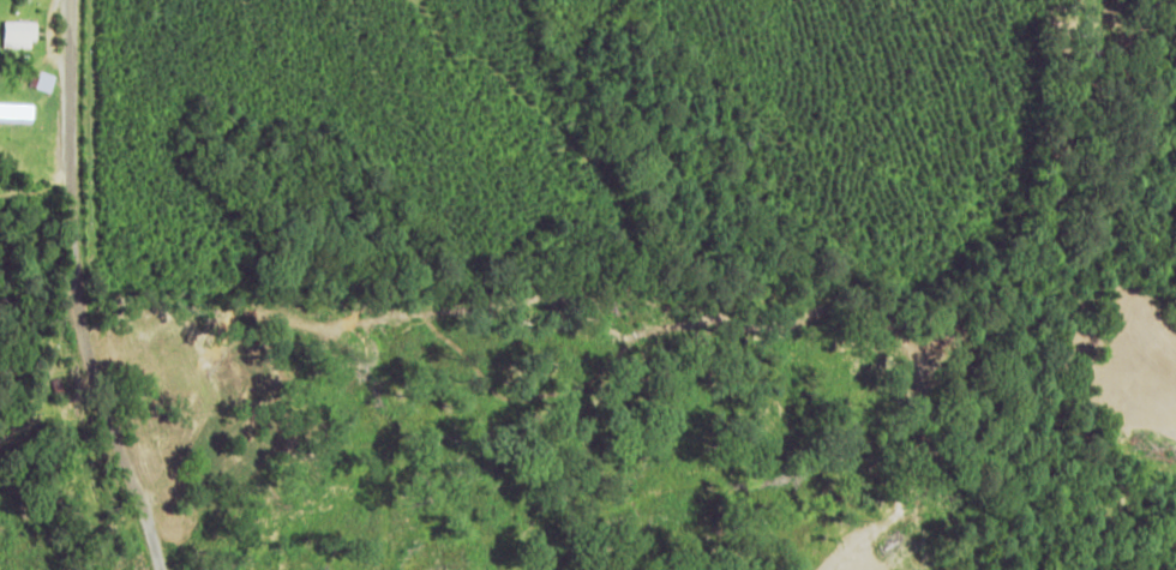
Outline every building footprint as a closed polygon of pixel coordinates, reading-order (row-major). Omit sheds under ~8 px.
[(1,21),(1,47),(34,48),(34,21),(1,21)]
